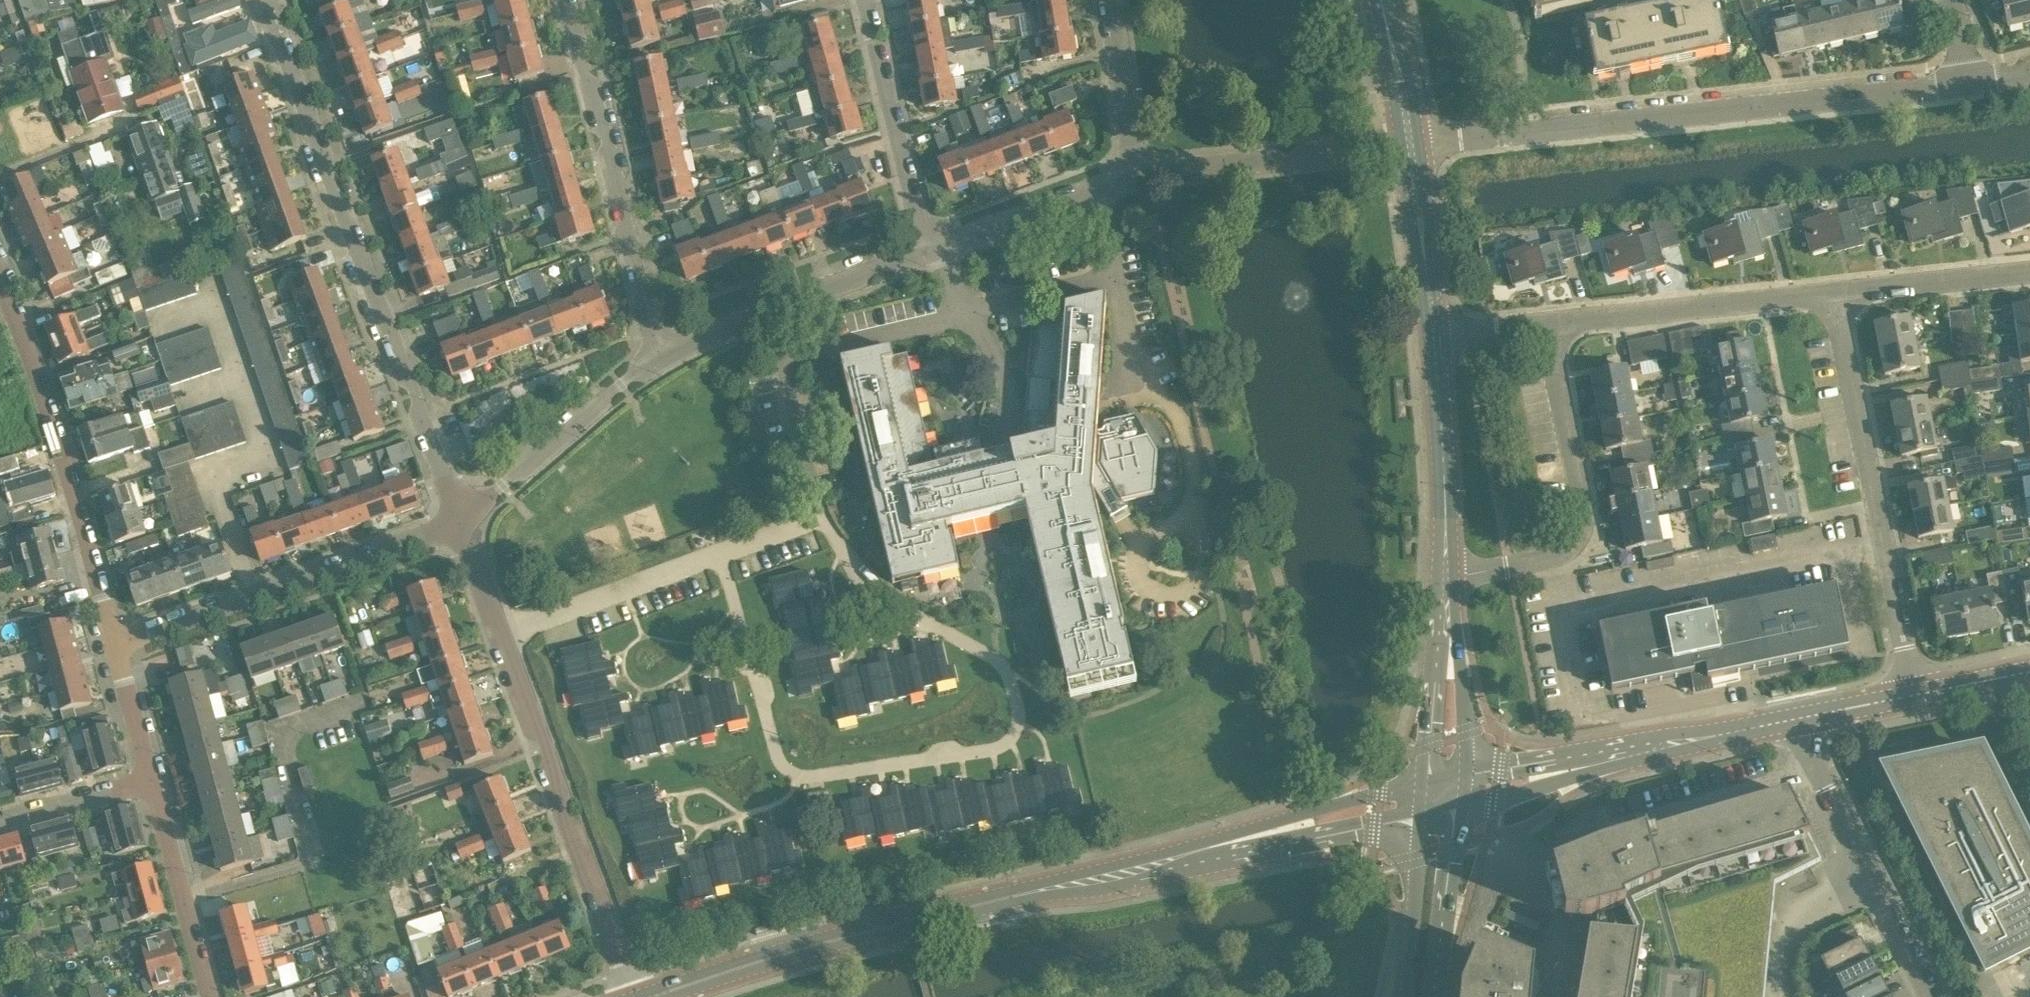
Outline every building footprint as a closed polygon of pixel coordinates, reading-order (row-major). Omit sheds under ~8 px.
[(26,22),(52,12),(79,7),(76,0),(18,0),(26,22)] [(190,30),(241,16),(237,0),(229,0),(185,12),(190,30)] [(472,11),(474,18),(485,15),(481,0),(467,4),(469,12),(472,11)] [(524,0),(510,0),(494,4),(501,29),(529,22),(524,0)] [(624,24),(653,16),(648,0),(618,0),(624,24)] [(683,0),(669,4),(671,11),(675,10),(677,18),(687,15),(683,0)] [(693,11),(708,6),(707,0),(690,0),(693,11)] [(776,10),(815,0),(773,0),(776,10)] [(938,21),(934,0),(907,0),(912,26),(938,21)] [(1590,0),(1537,0),(1540,18),(1592,7),(1590,0)] [(1649,11),(1660,62),(1726,48),(1715,0),(1700,0),(1649,11)] [(1751,0),(1737,0),(1744,16),(1756,11),(1751,0)] [(1870,0),(1867,0),(1845,5),(1853,39),(1878,33),(1870,0)] [(1878,33),(1903,27),(1914,24),(1908,0),(1870,0),(1878,33)] [(2028,0),(2001,0),(2008,28),(2029,23),(2029,10),(2028,0)] [(13,1),(5,4),(9,15),(17,12),(13,1)] [(329,37),(356,27),(347,2),(320,12),(329,37)] [(1064,2),(1038,6),(1027,8),(1032,38),(1040,37),(1040,36),(1068,32),(1064,2)] [(1023,3),(1011,5),(1011,10),(1008,10),(1009,15),(1025,13),(1023,3)] [(9,15),(5,4),(0,5),(0,16),(1,17),(9,15)] [(469,12),(467,4),(456,7),(460,22),(474,18),(472,11),(469,12)] [(671,11),(669,4),(659,7),(662,21),(677,18),(675,10),(671,11)] [(1011,10),(1011,5),(995,7),(997,17),(1009,15),(1008,10),(1011,10)] [(1853,39),(1845,5),(1821,11),(1829,45),(1853,39)] [(1804,50),(1796,17),(1795,17),(1793,7),(1782,10),(1784,20),(1771,23),(1775,40),(1767,42),(1773,57),(1779,56),(1804,50)] [(1660,62),(1649,11),(1585,24),(1595,76),(1660,62)] [(1821,11),(1796,17),(1804,50),(1829,45),(1821,11)] [(698,41),(723,35),(717,12),(693,18),(698,41)] [(168,38),(178,35),(174,23),(171,15),(161,18),(168,38)] [(660,42),(653,16),(624,24),(631,49),(660,42)] [(32,36),(45,32),(40,18),(28,23),(32,36)] [(168,38),(161,18),(146,23),(153,43),(168,38)] [(948,19),(938,21),(912,26),(917,55),(943,51),(953,49),(948,19)] [(92,26),(98,42),(109,38),(104,24),(103,25),(101,22),(92,26)] [(529,22),(501,29),(508,55),(536,47),(529,22)] [(810,58),(836,51),(828,22),(802,29),(810,58)] [(184,50),(190,68),(255,44),(248,26),(184,50)] [(356,27),(329,37),(338,62),(365,52),(356,27)] [(19,45),(27,42),(23,31),(15,34),(19,45)] [(398,31),(388,35),(390,42),(387,44),(390,51),(403,45),(398,31)] [(1071,31),(1068,32),(1040,36),(1040,37),(1044,59),(1075,55),(1071,31)] [(185,55),(183,50),(178,35),(168,38),(175,58),(185,55)] [(390,42),(388,35),(374,40),(379,54),(390,51),(387,44),(390,42)] [(982,38),(966,41),(967,46),(970,45),(971,50),(983,48),(982,38)] [(81,48),(82,47),(79,39),(61,46),(64,54),(81,48)] [(967,46),(966,41),(954,43),(956,53),(971,50),(970,45),(967,46)] [(31,53),(27,42),(19,45),(23,56),(31,53)] [(98,42),(82,47),(81,48),(106,117),(123,111),(98,42)] [(736,56),(745,54),(742,43),(733,45),(736,56)] [(453,69),(446,45),(433,49),(440,73),(453,69)] [(19,47),(0,54),(6,68),(25,60),(19,47)] [(543,73),(536,47),(508,55),(515,80),(543,73)] [(81,48),(64,54),(89,123),(106,117),(81,48)] [(1017,52),(1019,64),(1035,61),(1034,49),(1017,52)] [(494,51),(480,54),(482,62),(486,61),(488,68),(498,65),(494,51)] [(836,51),(810,58),(819,87),(844,80),(836,51)] [(949,80),(943,51),(917,55),(923,84),(949,80)] [(365,52),(338,62),(347,86),(374,76),(365,52)] [(482,62),(480,54),(470,57),(473,72),(488,68),(486,61),(482,62)] [(798,57),(782,61),(784,66),(787,65),(788,70),(800,67),(798,57)] [(642,94),(667,88),(661,59),(635,65),(642,94)] [(784,66),(782,61),(771,65),(773,74),(788,70),(787,65),(784,66)] [(30,78),(38,75),(33,63),(26,66),(30,78)] [(230,104),(260,93),(253,73),(245,75),(241,64),(208,76),(213,87),(223,84),(230,104)] [(1003,77),(1000,79),(1005,90),(1024,82),(1020,72),(1003,77)] [(374,76),(347,86),(356,110),(383,100),(374,76)] [(706,76),(694,78),(695,83),(692,84),(693,89),(708,86),(706,76)] [(178,77),(155,86),(162,103),(184,94),(178,77)] [(185,93),(199,88),(195,77),(181,82),(185,93)] [(695,83),(694,78),(678,82),(681,91),(693,89),(692,84),(695,83)] [(951,79),(949,80),(923,84),(920,85),(924,108),(956,102),(951,79)] [(416,80),(406,84),(408,91),(405,92),(408,99),(421,94),(416,80)] [(844,80),(819,87),(807,90),(812,106),(823,102),(827,116),(852,109),(844,80)] [(442,81),(431,84),(436,105),(448,102),(442,81)] [(408,91),(406,84),(392,89),(397,103),(408,99),(405,92),(408,91)] [(162,103),(155,86),(132,95),(139,111),(162,103)] [(963,101),(979,98),(977,86),(961,89),(963,101)] [(1077,101),(1076,99),(1071,86),(1048,95),(1053,109),(1077,101)] [(667,88),(642,94),(648,123),(674,118),(667,88)] [(268,114),(260,93),(230,104),(238,125),(268,114)] [(533,132),(558,125),(549,96),(524,104),(533,132)] [(167,119),(186,111),(190,110),(184,97),(162,106),(167,119)] [(383,100),(356,110),(365,135),(393,125),(383,100)] [(982,121),(986,120),(981,105),(972,108),(976,120),(980,118),(982,121)] [(1007,109),(1012,125),(1024,120),(1018,105),(1007,109)] [(855,108),(852,109),(827,116),(824,117),(831,139),(861,130),(855,108)] [(956,134),(972,129),(966,112),(950,118),(956,134)] [(1045,121),(1046,124),(1055,149),(1056,151),(1077,143),(1066,113),(1045,121)] [(206,114),(198,117),(202,128),(210,125),(206,114)] [(275,134),(268,114),(238,125),(245,144),(245,146),(269,137),(275,134)] [(814,115),(802,118),(804,123),(801,124),(802,129),(817,125),(814,115)] [(674,118),(648,123),(654,152),(680,147),(674,118)] [(804,123),(802,118),(787,123),(790,132),(802,129),(801,124),(804,123)] [(980,118),(976,120),(981,135),(990,131),(986,120),(982,121),(980,118)] [(424,129),(429,143),(458,134),(453,119),(424,129)] [(158,175),(170,170),(174,169),(157,122),(141,128),(158,175)] [(1055,149),(1046,124),(1018,134),(1027,159),(1055,149)] [(567,153),(558,125),(533,132),(541,161),(567,153)] [(158,175),(141,128),(126,133),(151,202),(152,202),(178,193),(170,170),(158,175)] [(520,132),(505,136),(506,141),(509,140),(511,145),(523,141),(520,132)] [(971,180),(962,155),(957,143),(950,146),(945,133),(933,137),(940,152),(947,149),(949,157),(939,161),(950,191),(972,182),(971,180)] [(718,134),(706,137),(707,142),(704,142),(705,147),(721,144),(718,134)] [(1018,134),(990,145),(999,170),(1027,159),(1018,134)] [(506,141),(505,136),(493,140),(496,149),(511,145),(509,140),(506,141)] [(245,146),(245,144),(238,147),(246,168),(276,157),(269,137),(245,146)] [(707,142),(706,137),(691,140),(693,150),(705,147),(704,142),(707,142)] [(212,157),(220,154),(216,143),(208,146),(212,157)] [(990,145),(962,155),(971,180),(999,170),(990,145)] [(686,176),(680,147),(654,152),(660,182),(686,176)] [(853,161),(848,149),(829,156),(832,167),(841,163),(847,179),(858,174),(853,161)] [(382,189),(407,180),(397,151),(372,161),(382,189)] [(575,182),(567,153),(541,161),(550,190),(575,182)] [(104,154),(92,158),(98,175),(110,171),(104,154)] [(224,165),(220,154),(212,157),(216,168),(224,165)] [(284,178),(276,157),(246,168),(253,189),(284,178)] [(468,157),(445,166),(447,171),(448,175),(470,166),(471,166),(468,157)] [(860,158),(853,161),(858,174),(865,172),(860,158)] [(761,173),(757,160),(745,164),(750,178),(761,173)] [(83,176),(91,173),(87,162),(79,165),(83,176)] [(444,162),(434,165),(435,170),(431,172),(432,177),(447,171),(444,162)] [(802,177),(807,175),(802,163),(793,167),(798,182),(803,180),(802,177)] [(435,170),(434,165),(417,171),(421,181),(432,177),(431,172),(435,170)] [(460,187),(474,180),(468,167),(453,175),(460,187)] [(91,173),(83,176),(87,187),(95,184),(91,173)] [(37,195),(28,175),(0,187),(0,190),(8,208),(37,195)] [(812,190),(807,175),(802,177),(803,180),(798,182),(802,193),(807,191),(807,192),(812,190)] [(689,176),(686,176),(660,182),(658,182),(663,205),(694,198),(689,176)] [(284,178),(253,189),(260,208),(255,209),(256,211),(291,198),(284,178)] [(698,182),(701,194),(717,191),(714,179),(698,182)] [(407,180),(382,189),(393,217),(418,208),(407,180)] [(575,182),(550,190),(558,218),(584,211),(575,182)] [(838,190),(839,193),(848,218),(849,220),(871,212),(860,182),(838,190)] [(226,198),(234,195),(230,184),(222,187),(226,198)] [(193,187),(186,190),(180,192),(185,204),(188,210),(191,220),(203,215),(193,187)] [(807,191),(802,193),(780,201),(775,187),(774,188),(792,238),(820,228),(811,203),(807,192),(807,191)] [(792,238),(774,188),(758,194),(768,219),(755,224),(764,249),(792,238)] [(1978,214),(1970,188),(1946,191),(1949,202),(1935,206),(1934,203),(1902,213),(1911,244),(1942,235),(1944,240),(1963,235),(1958,220),(1978,214)] [(527,197),(528,202),(540,198),(537,189),(522,193),(523,198),(527,197)] [(180,192),(178,193),(152,202),(158,218),(186,207),(180,192)] [(523,198),(522,193),(510,197),(513,206),(528,202),(527,197),(523,198)] [(848,218),(839,193),(811,203),(820,228),(848,218)] [(2001,202),(1989,205),(1995,224),(2007,220),(2010,234),(2029,228),(2029,194),(2001,202)] [(46,215),(37,195),(8,208),(16,228),(46,215)] [(238,206),(234,195),(226,198),(230,209),(238,206)] [(719,211),(723,209),(718,195),(709,198),(713,210),(718,208),(719,211)] [(291,198),(256,211),(263,231),(298,218),(291,198)] [(1876,216),(1872,204),(1871,198),(1846,201),(1849,213),(1836,217),(1835,214),(1803,223),(1812,255),(1843,246),(1844,251),(1864,246),(1859,230),(1878,225),(1876,216)] [(1872,204),(1876,216),(1885,213),(1882,202),(1872,204)] [(98,216),(105,213),(101,203),(94,205),(98,216)] [(1776,224),(1790,221),(1786,205),(1772,209),(1776,224)] [(428,236),(418,208),(393,217),(403,245),(428,236)] [(728,221),(723,209),(719,211),(718,208),(713,210),(718,224),(728,221)] [(1779,235),(1772,210),(1771,209),(1747,212),(1750,223),(1737,227),(1736,224),(1703,234),(1712,265),(1743,256),(1745,261),(1764,256),(1760,241),(1779,235)] [(586,210),(584,211),(558,218),(556,219),(562,242),(593,232),(586,210)] [(109,224),(105,213),(98,216),(101,227),(109,224)] [(46,215),(16,228),(25,248),(32,245),(54,234),(46,215)] [(298,218),(263,231),(271,252),(306,239),(298,218)] [(464,218),(453,222),(454,226),(451,228),(453,232),(468,227),(464,218)] [(672,227),(677,240),(694,234),(689,220),(672,227)] [(1660,251),(1669,248),(1679,245),(1672,220),(1647,222),(1651,234),(1637,238),(1636,235),(1604,244),(1613,276),(1644,267),(1645,272),(1664,266),(1660,251)] [(454,226),(453,222),(438,227),(441,237),(453,232),(451,228),(454,226)] [(764,249),(755,224),(727,234),(736,259),(764,249)] [(240,241),(249,238),(244,225),(236,228),(240,241)] [(1546,283),(1565,277),(1561,262),(1580,256),(1572,230),(1548,233),(1551,244),(1537,248),(1537,245),(1504,255),(1513,286),(1544,277),(1546,283)] [(61,231),(54,234),(32,245),(40,265),(70,253),(61,231)] [(539,249),(555,244),(551,233),(536,238),(539,249)] [(117,245),(113,234),(105,237),(109,248),(117,245)] [(727,234),(699,244),(708,269),(736,259),(727,234)] [(428,236),(403,245),(413,273),(438,264),(428,236)] [(249,238),(240,241),(245,254),(253,251),(249,238)] [(708,269),(699,244),(698,242),(677,250),(688,280),(709,272),(708,269)] [(40,265),(49,285),(70,276),(74,286),(92,278),(80,251),(71,255),(70,253),(40,265)] [(223,276),(243,269),(240,258),(219,265),(223,276)] [(309,259),(297,262),(300,271),(312,267),(309,259)] [(153,264),(131,271),(137,289),(177,276),(173,262),(154,267),(153,264)] [(441,263),(438,264),(413,273),(411,274),(419,296),(449,285),(441,263)] [(99,286),(127,275),(123,264),(95,275),(99,286)] [(471,278),(475,288),(500,279),(495,266),(471,274),(468,266),(453,272),(457,283),(471,278)] [(584,284),(594,280),(589,266),(579,270),(584,284)] [(243,269),(223,276),(226,286),(247,279),(243,269)] [(295,301),(325,290),(317,269),(287,280),(295,301)] [(540,287),(544,285),(539,270),(529,274),(534,285),(539,284),(540,287)] [(190,273),(179,277),(186,297),(197,294),(190,273)] [(70,276),(49,285),(55,299),(75,290),(74,286),(70,276)] [(186,297),(179,277),(169,280),(176,301),(186,297)] [(250,289),(247,279),(226,286),(230,296),(250,289)] [(169,280),(159,284),(166,304),(176,301),(169,280)] [(166,304),(159,284),(149,287),(156,308),(166,304)] [(539,284),(534,285),(539,300),(549,296),(544,285),(540,287),(539,284)] [(135,286),(116,293),(121,306),(139,298),(135,286)] [(156,308),(149,287),(138,291),(145,311),(156,308)] [(575,296),(576,299),(585,324),(587,326),(608,318),(597,288),(575,296)] [(254,299),(250,289),(230,296),(233,307),(254,299)] [(332,310),(325,290),(295,301),(302,322),(332,310)] [(484,308),(489,306),(483,291),(474,295),(478,306),(483,305),(484,308)] [(1022,445),(933,466),(906,353),(892,356),(890,347),(840,359),(840,360),(844,359),(896,581),(892,582),(892,583),(923,576),(922,572),(957,564),(958,568),(959,568),(950,533),(947,534),(945,525),(951,524),(950,520),(1028,502),(1062,648),(1058,649),(1066,685),(1133,669),(1125,633),(1123,634),(1121,626),(1123,625),(1123,624),(1119,625),(1087,489),(1093,487),(1106,508),(1121,499),(1121,500),(1153,493),(1156,452),(1135,416),(1103,424),(1103,431),(1092,431),(1101,309),(1105,310),(1106,297),(1065,306),(1064,316),(1031,324),(1022,445)] [(265,312),(273,309),(269,298),(261,301),(265,312)] [(257,310),(254,299),(233,307),(237,317),(257,310)] [(576,299),(548,309),(558,334),(585,324),(576,299)] [(461,331),(451,304),(428,313),(439,339),(461,331)] [(2029,333),(2029,304),(2012,306),(2012,307),(2001,309),(2003,323),(2014,322),(2016,334),(2029,333)] [(493,317),(489,306),(484,308),(483,305),(478,306),(484,321),(493,317)] [(52,344),(81,333),(78,325),(100,316),(96,306),(45,326),(52,344)] [(276,320),(273,309),(265,312),(268,323),(276,320)] [(558,334),(548,309),(534,315),(533,312),(523,316),(524,319),(521,320),(530,344),(558,334)] [(257,310),(237,317),(240,327),(261,320),(257,310)] [(340,331),(332,310),(302,322),(310,342),(340,331)] [(1972,310),(1960,312),(1963,342),(1976,340),(1972,310)] [(150,327),(145,311),(132,315),(138,331),(150,327)] [(1963,342),(1960,312),(1948,313),(1951,343),(1963,342)] [(1879,350),(1914,343),(1909,317),(1874,325),(1879,350)] [(509,324),(493,330),(502,355),(530,344),(521,320),(518,321),(517,318),(508,322),(509,324)] [(261,320),(240,327),(244,337),(264,330),(261,320)] [(1692,328),(1697,352),(1709,350),(1704,326),(1692,328)] [(208,327),(197,331),(204,351),(215,348),(208,327)] [(1692,328),(1680,331),(1685,355),(1697,352),(1692,328)] [(264,330),(244,337),(247,347),(268,340),(264,330)] [(502,355),(493,330),(465,341),(474,365),(502,355)] [(197,331),(187,334),(194,355),(204,351),(197,331)] [(340,331),(310,342),(317,362),(347,351),(340,331)] [(1685,355),(1680,331),(1668,334),(1673,357),(1685,355)] [(1719,374),(1756,366),(1750,341),(1745,342),(1743,331),(1725,334),(1728,346),(1714,349),(1719,374)] [(84,341),(81,333),(52,344),(60,363),(110,343),(106,332),(84,341)] [(2029,361),(2029,333),(2016,334),(2018,347),(2007,349),(2009,364),(2029,361)] [(194,355),(187,334),(177,338),(184,358),(194,355)] [(1662,335),(1650,337),(1655,361),(1667,358),(1662,335)] [(1650,337),(1638,340),(1643,363),(1655,361),(1650,337)] [(177,338),(167,341),(174,361),(184,358),(177,338)] [(474,365),(465,341),(464,338),(442,346),(453,376),(475,368),(474,365)] [(278,353),(286,350),(283,339),(275,342),(278,353)] [(268,340),(247,347),(251,357),(271,350),(268,340)] [(1643,363),(1638,340),(1626,342),(1631,366),(1643,363)] [(174,361),(167,341),(155,345),(162,365),(174,361)] [(1920,368),(1914,343),(1879,350),(1884,376),(1920,368)] [(116,364),(139,356),(135,345),(112,354),(116,364)] [(215,348),(204,351),(211,372),(221,368),(215,348)] [(275,361),(271,350),(251,357),(254,368),(275,361)] [(290,361),(286,350),(278,353),(282,364),(290,361)] [(211,372),(204,351),(194,355),(201,375),(211,372)] [(347,351),(317,362),(325,383),(332,380),(355,370),(347,351)] [(201,375),(194,355),(184,358),(191,378),(201,375)] [(184,358),(174,361),(180,382),(191,378),(184,358)] [(113,378),(112,378),(107,361),(60,376),(66,393),(113,378)] [(174,361),(162,365),(166,378),(167,378),(169,385),(180,382),(174,361)] [(275,361),(254,368),(258,378),(278,371),(275,361)] [(1969,375),(1968,370),(1967,362),(1938,368),(1940,380),(1969,375)] [(134,385),(157,378),(153,364),(130,371),(134,385)] [(1761,390),(1756,366),(1719,374),(1724,398),(1761,390)] [(2000,378),(1998,366),(1968,370),(1969,375),(1970,382),(2000,378)] [(1595,400),(1631,392),(1626,367),(1590,374),(1595,400)] [(355,370),(332,380),(339,400),(369,389),(361,368),(355,370)] [(278,371),(258,378),(261,388),(282,381),(278,371)] [(128,373),(112,378),(113,378),(66,393),(71,409),(108,398),(109,400),(119,397),(118,394),(133,389),(128,373)] [(1969,375),(1940,380),(1943,392),(1963,388),(1965,401),(1973,399),(1972,394),(1970,382),(1969,375)] [(167,378),(166,378),(135,388),(141,404),(151,401),(172,394),(169,385),(167,378)] [(2000,378),(1970,382),(1972,394),(2002,390),(2000,378)] [(292,394),(300,391),(296,380),(288,383),(292,394)] [(282,381),(261,388),(265,398),(285,391),(282,381)] [(1687,381),(1678,383),(1681,399),(1691,397),(1687,381)] [(1676,400),(1672,384),(1663,386),(1666,402),(1676,400)] [(369,389),(339,400),(346,420),(377,409),(369,389)] [(1761,390),(1724,398),(1730,423),(1721,425),(1724,438),(1753,432),(1751,420),(1766,417),(1761,390)] [(285,391),(265,398),(268,408),(289,401),(285,391)] [(304,402),(300,391),(292,394),(296,405),(304,402)] [(1636,417),(1631,392),(1595,400),(1600,424),(1636,417)] [(172,394),(151,401),(155,412),(176,406),(172,394)] [(1896,432),(1931,424),(1926,399),(1890,406),(1896,432)] [(229,425),(239,422),(232,401),(222,405),(229,425)] [(289,401),(268,408),(272,419),(292,411),(289,401)] [(229,425),(222,405),(212,408),(219,429),(229,425)] [(219,429),(212,408),(202,411),(208,432),(218,429),(219,429)] [(384,430),(377,409),(346,420),(354,441),(384,430)] [(208,432),(202,411),(191,415),(198,435),(208,432)] [(292,411),(272,419),(275,429),(296,422),(292,411)] [(144,428),(144,427),(139,413),(124,418),(123,417),(79,431),(84,447),(144,428)] [(198,435),(191,415),(180,418),(187,439),(198,435)] [(1641,442),(1636,417),(1600,424),(1605,450),(1620,447),(1622,459),(1652,453),(1650,440),(1641,442)] [(305,435),(314,432),(310,421),(302,423),(305,435)] [(239,422),(229,425),(235,445),(246,442),(239,422)] [(299,432),(296,422),(275,429),(279,439),(299,432)] [(144,427),(144,428),(84,447),(89,463),(109,457),(109,456),(132,448),(134,454),(151,449),(150,447),(162,444),(155,424),(144,427)] [(1937,455),(1931,424),(1896,432),(1901,457),(1920,453),(1921,458),(1937,455)] [(229,425),(219,429),(218,429),(225,449),(235,445),(229,425)] [(218,429),(208,432),(215,453),(225,449),(218,429)] [(208,432),(198,435),(205,456),(215,453),(208,432)] [(303,442),(299,432),(279,439),(282,449),(303,442)] [(314,432),(305,435),(309,446),(318,443),(314,432)] [(1756,444),(1753,432),(1724,438),(1728,460),(1737,458),(1740,473),(1776,466),(1771,441),(1756,444)] [(198,435),(187,439),(189,444),(195,460),(205,456),(198,435)] [(317,462),(342,454),(337,441),(308,452),(311,460),(315,458),(317,462)] [(303,442),(282,449),(286,459),(306,452),(303,442)] [(195,460),(189,444),(158,455),(164,470),(165,470),(188,462),(195,460)] [(1982,457),(1981,452),(1980,444),(1951,450),(1954,462),(1982,457)] [(2013,460),(2012,450),(2012,447),(1981,452),(1982,457),(1983,464),(2013,460)] [(384,451),(376,453),(379,462),(387,459),(384,451)] [(306,452),(286,459),(290,470),(310,463),(306,452)] [(1652,453),(1622,459),(1625,471),(1610,474),(1615,499),(1651,492),(1646,468),(1655,466),(1652,453)] [(19,468),(15,456),(0,461),(0,475),(19,469),(19,468)] [(1982,457),(1954,462),(1956,474),(1962,473),(1964,480),(1986,476),(1983,464),(1982,457)] [(346,477),(357,473),(352,459),(341,463),(346,477)] [(319,464),(322,475),(336,470),(332,460),(319,464)] [(2013,460),(1983,464),(1986,476),(2015,472),(2013,460)] [(188,462),(165,470),(169,481),(192,473),(188,462)] [(1776,466),(1740,473),(1745,499),(1781,491),(1776,466)] [(387,484),(385,485),(386,487),(395,512),(396,515),(418,507),(407,477),(401,479),(399,471),(396,469),(383,474),(387,484)] [(55,495),(47,470),(0,485),(0,512),(55,495)] [(192,473),(169,481),(169,482),(173,492),(174,492),(196,484),(192,474),(192,473)] [(362,487),(357,473),(346,477),(351,491),(362,487)] [(1912,513),(1948,506),(1945,492),(1957,489),(1954,478),(1907,488),(1912,513)] [(289,497),(300,493),(295,479),(284,483),(289,497)] [(196,484),(174,492),(177,503),(200,495),(196,484)] [(130,486),(100,496),(108,520),(138,510),(130,486)] [(386,487),(358,497),(367,522),(395,512),(386,487)] [(1706,489),(1697,491),(1701,508),(1710,506),(1706,489)] [(1701,508),(1697,491),(1688,493),(1692,510),(1701,508)] [(1781,491),(1745,499),(1750,523),(1741,524),(1744,538),(1774,532),(1772,519),(1787,516),(1781,491)] [(173,492),(164,495),(170,511),(179,508),(177,503),(174,492),(173,492)] [(1656,517),(1651,492),(1615,499),(1620,525),(1656,517)] [(300,493),(289,497),(294,511),(305,507),(300,493)] [(200,495),(177,503),(179,508),(181,514),(203,506),(200,496),(200,495)] [(358,497),(330,507),(339,532),(367,522),(358,497)] [(203,506),(181,514),(185,524),(189,522),(190,523),(204,517),(207,516),(204,506),(203,506)] [(243,510),(249,524),(260,521),(254,506),(243,510)] [(1948,506),(1912,513),(1918,539),(1953,532),(1948,506)] [(330,507),(302,517),(311,542),(339,532),(330,507)] [(179,508),(170,511),(175,527),(184,524),(185,524),(181,514),(179,508)] [(138,510),(108,520),(116,544),(146,534),(138,510)] [(204,517),(190,523),(193,532),(208,526),(204,517)] [(302,517),(274,527),(283,552),(311,542),(302,517)] [(1656,517),(1620,525),(1625,550),(1640,546),(1643,559),(1673,553),(1670,539),(1661,541),(1656,517)] [(184,524),(175,527),(179,537),(193,532),(190,523),(189,522),(185,524),(184,524)] [(283,552),(274,527),(273,524),(252,532),(262,562),(284,554),(283,552)] [(1996,539),(1995,532),(1994,526),(1965,532),(1967,545),(1996,539)] [(1996,539),(1997,545),(2029,540),(2029,527),(1995,532),(1996,539)] [(19,539),(22,550),(10,553),(14,567),(26,564),(57,555),(50,530),(19,539)] [(155,534),(140,540),(144,549),(158,544),(155,534)] [(1777,549),(1774,535),(1749,540),(1753,554),(1777,549)] [(144,549),(140,540),(125,545),(129,555),(144,549)] [(220,543),(197,552),(207,582),(231,573),(220,543)] [(1953,564),(1950,548),(1920,554),(1924,570),(1953,564)] [(207,582),(197,552),(173,560),(184,590),(207,582)] [(57,555),(26,564),(33,589),(64,581),(57,555)] [(173,560),(150,568),(161,598),(184,590),(173,560)] [(774,603),(819,593),(818,585),(809,587),(804,566),(763,576),(763,577),(767,576),(769,588),(768,589),(771,603),(769,603),(770,604),(774,603)] [(161,598),(150,568),(126,577),(137,606),(161,598)] [(2021,584),(2018,569),(2002,572),(2008,602),(2022,599),(2027,623),(2029,622),(2029,582),(2021,584)] [(1965,595),(1961,596),(1969,635),(1998,629),(1993,605),(2008,602),(2002,572),(1986,575),(1989,590),(1976,593),(1976,590),(1964,593),(1965,595)] [(415,616),(443,607),(435,581),(407,590),(415,616)] [(1611,690),(1613,690),(1692,673),(1692,669),(1705,666),(1707,678),(1847,649),(1834,588),(1707,614),(1708,616),(1706,617),(1704,607),(1599,629),(1611,690)] [(826,600),(824,592),(819,593),(774,603),(775,605),(776,605),(779,619),(781,618),(784,630),(781,631),(781,632),(785,631),(822,623),(817,602),(826,600)] [(395,593),(381,598),(386,612),(400,607),(395,593)] [(1969,635),(1961,596),(1930,602),(1938,641),(1969,635)] [(451,631),(443,607),(415,616),(424,640),(451,631)] [(70,619),(52,624),(50,614),(29,619),(31,629),(39,627),(45,649),(76,641),(70,619)] [(345,647),(334,615),(311,623),(322,655),(345,647)] [(792,660),(841,648),(840,640),(831,642),(826,622),(822,623),(785,631),(786,632),(789,631),(792,643),(790,644),(793,658),(791,658),(792,660)] [(311,623),(287,632),(299,663),(312,659),(319,656),(322,655),(311,623)] [(374,644),(370,630),(358,634),(362,648),(374,644)] [(451,631),(424,640),(432,665),(460,656),(451,631)] [(287,632),(264,640),(275,671),(299,663),(287,632)] [(387,653),(412,644),(409,636),(384,645),(387,653)] [(264,640),(241,648),(252,680),(275,671),(264,640)] [(81,661),(76,641),(45,649),(50,670),(81,661)] [(608,668),(612,667),(610,660),(602,662),(597,641),(556,651),(556,652),(560,651),(562,663),(560,663),(564,677),(562,677),(563,679),(568,678),(608,668)] [(915,643),(926,693),(927,693),(927,691),(941,688),(940,687),(960,682),(961,685),(962,685),(958,671),(951,672),(945,645),(924,650),(922,642),(915,643)] [(186,643),(173,647),(179,663),(191,658),(186,643)] [(926,693),(915,643),(907,645),(909,654),(888,659),(898,700),(899,699),(898,696),(910,693),(910,695),(924,692),(925,693),(926,693)] [(415,652),(412,644),(387,653),(389,660),(415,652)] [(841,648),(792,660),(792,661),(794,660),(797,674),(798,674),(803,693),(800,694),(800,695),(814,692),(813,685),(833,680),(840,678),(835,658),(843,656),(841,648)] [(319,656),(312,659),(314,666),(322,664),(319,656)] [(437,680),(440,690),(468,681),(460,656),(432,665),(437,680)] [(898,700),(888,659),(881,661),(883,670),(862,674),(871,715),(872,714),(872,712),(884,709),(884,711),(898,707),(898,709),(900,709),(898,700)] [(81,661),(50,670),(55,690),(87,682),(81,661)] [(870,715),(871,715),(862,674),(860,665),(852,666),(854,675),(840,678),(833,680),(839,707),(832,708),(836,723),(836,722),(836,719),(856,715),(856,716),(870,713),(870,715)] [(577,706),(624,695),(622,687),(613,689),(608,668),(568,678),(568,679),(571,678),(574,690),(572,690),(575,704),(574,705),(574,706),(577,706)] [(177,705),(208,697),(202,673),(170,681),(177,705)] [(229,691),(245,685),(242,674),(225,680),(229,691)] [(332,682),(337,698),(348,695),(342,679),(332,682)] [(468,681),(440,690),(430,693),(436,710),(446,707),(448,714),(448,715),(476,705),(468,681)] [(92,704),(87,682),(55,690),(61,712),(62,712),(74,709),(92,704)] [(337,698),(332,682),(321,686),(327,702),(337,698)] [(707,690),(717,734),(718,733),(718,732),(731,729),(731,727),(751,723),(751,726),(752,725),(749,711),(742,713),(736,686),(715,691),(713,682),(705,684),(707,690)] [(249,696),(245,685),(229,691),(233,702),(249,696)] [(403,701),(429,693),(426,686),(401,694),(403,701)] [(717,734),(707,690),(699,691),(701,700),(680,705),(689,743),(690,746),(691,745),(690,742),(702,740),(702,741),(716,738),(717,740),(718,739),(717,734)] [(429,693),(403,701),(406,709),(432,701),(429,693)] [(624,695),(577,706),(577,707),(579,707),(582,720),(583,720),(588,740),(585,740),(585,741),(599,738),(598,731),(624,725),(623,720),(620,704),(628,702),(626,694),(624,695)] [(296,695),(285,699),(290,714),(301,711),(296,695)] [(214,720),(208,697),(177,705),(183,729),(214,720)] [(660,750),(661,749),(661,748),(675,745),(674,743),(687,740),(688,743),(689,743),(680,705),(679,702),(658,707),(656,698),(649,700),(650,705),(660,750)] [(290,714),(285,699),(274,703),(279,718),(290,714)] [(11,714),(23,712),(20,703),(9,705),(11,714)] [(448,715),(448,714),(440,716),(446,734),(454,731),(456,739),(484,730),(476,705),(448,715)] [(660,755),(661,754),(660,750),(650,705),(642,707),(644,715),(623,720),(624,725),(630,747),(622,748),(624,761),(625,761),(626,759),(646,755),(646,756),(660,753),(660,755)] [(94,729),(108,726),(106,715),(91,719),(94,729)] [(364,727),(368,740),(392,732),(388,719),(364,727)] [(214,720),(183,729),(189,752),(221,744),(214,720)] [(249,736),(266,732),(263,721),(246,725),(249,736)] [(117,746),(112,725),(83,732),(89,753),(117,746)] [(493,755),(484,730),(456,739),(465,765),(493,755)] [(266,732),(249,736),(252,748),(269,743),(266,732)] [(28,737),(31,750),(41,747),(38,734),(28,737)] [(420,751),(445,743),(442,735),(418,744),(420,751)] [(31,750),(28,737),(18,739),(22,753),(31,750)] [(448,751),(445,743),(420,751),(422,759),(448,751)] [(221,744),(189,752),(196,776),(227,767),(221,744)] [(65,765),(79,762),(74,746),(61,750),(65,765)] [(123,767),(117,746),(89,753),(94,774),(123,767)] [(1979,751),(1941,758),(1938,751),(1922,759),(1923,762),(1886,770),(1897,791),(1894,793),(1910,825),(1913,824),(1937,872),(1934,873),(1950,906),(1953,904),(1986,969),(2029,947),(2029,852),(1979,751)] [(1044,758),(1056,808),(1057,808),(1057,806),(1071,803),(1070,801),(1090,797),(1091,800),(1092,800),(1088,785),(1081,787),(1075,760),(1054,765),(1052,757),(1044,758)] [(1056,808),(1044,758),(1037,760),(1039,769),(1018,774),(1028,815),(1029,814),(1028,811),(1040,808),(1040,810),(1054,807),(1055,808),(1056,808)] [(35,765),(42,791),(63,785),(56,760),(35,765)] [(83,777),(79,762),(65,765),(69,781),(83,777)] [(42,791),(35,765),(14,771),(21,797),(42,791)] [(309,766),(301,769),(297,770),(305,791),(316,788),(309,766)] [(227,767),(196,776),(202,799),(233,791),(227,767)] [(262,783),(278,779),(275,768),(259,772),(262,783)] [(1018,774),(1017,770),(1010,772),(1012,781),(991,786),(999,820),(1001,827),(1002,826),(1001,823),(1013,820),(1013,822),(1027,819),(1027,820),(1029,820),(1028,815),(1018,774)] [(997,821),(999,820),(991,786),(989,779),(968,784),(966,776),(958,778),(970,827),(971,827),(971,825),(984,822),(984,820),(997,817),(997,821)] [(414,789),(410,777),(387,786),(391,798),(414,789)] [(484,813),(511,802),(501,778),(473,789),(484,813)] [(878,826),(878,828),(879,827),(869,784),(868,778),(860,779),(862,788),(841,793),(848,820),(840,822),(844,835),(845,835),(844,832),(863,828),(864,829),(878,826)] [(970,827),(958,778),(951,779),(953,788),(932,793),(941,829),(942,834),(943,833),(942,830),(954,827),(954,829),(968,826),(968,828),(970,827)] [(278,779),(262,783),(265,795),(262,796),(265,808),(285,803),(278,779)] [(444,788),(445,789),(449,802),(464,796),(459,783),(444,788)] [(909,828),(910,827),(900,786),(879,791),(877,783),(869,784),(879,827),(881,834),(882,834),(882,832),(896,829),(895,827),(908,824),(909,828)] [(14,798),(10,784),(0,787),(0,801),(14,798)] [(620,822),(620,823),(625,821),(670,811),(668,803),(659,805),(655,785),(628,791),(626,784),(612,787),(612,788),(615,787),(620,807),(618,808),(621,821),(620,822)] [(939,829),(941,829),(932,793),(931,788),(910,793),(908,784),(900,786),(910,827),(912,836),(913,836),(913,834),(926,831),(926,829),(939,826),(939,829)] [(233,791),(202,799),(208,823),(240,815),(233,791)] [(1808,838),(1810,837),(1788,794),(1601,849),(1552,869),(1564,918),(1584,919),(1597,916),(1596,933),(1589,933),(1579,996),(1764,996),(1775,886),(1820,863),(1808,838)] [(521,827),(511,802),(484,813),(493,836),(494,838),(521,827)] [(134,805),(105,813),(108,825),(103,826),(105,835),(139,826),(134,805)] [(632,849),(632,850),(673,841),(668,820),(677,818),(675,810),(670,811),(625,821),(626,823),(627,822),(630,836),(632,836),(635,848),(632,849)] [(240,815),(208,823),(215,847),(246,838),(240,815)] [(275,831),(291,826),(288,815),(272,819),(275,831)] [(79,846),(72,822),(72,818),(50,823),(58,852),(79,846)] [(58,852),(50,823),(29,829),(37,857),(58,852)] [(763,839),(772,876),(773,876),(773,874),(786,871),(786,870),(806,865),(806,868),(807,868),(804,854),(797,855),(791,828),(770,833),(768,825),(760,826),(763,839)] [(139,826),(105,835),(108,845),(113,843),(117,855),(145,847),(139,826)] [(294,838),(291,826),(275,831),(278,842),(294,838)] [(85,841),(99,837),(96,827),(82,831),(85,841)] [(521,827),(494,838),(497,845),(504,862),(531,851),(521,827)] [(457,851),(482,841),(479,834),(455,844),(457,851)] [(771,880),(773,880),(772,876),(763,839),(742,844),(740,835),(732,837),(734,843),(743,884),(744,886),(745,886),(745,885),(758,881),(758,880),(771,877),(771,880)] [(0,841),(0,857),(3,869),(26,863),(19,836),(0,841)] [(99,837),(85,841),(88,852),(102,848),(99,837)] [(253,862),(246,838),(215,847),(221,871),(253,862)] [(673,841),(632,850),(633,851),(634,851),(637,865),(639,864),(644,884),(640,885),(641,886),(655,883),(653,875),(680,869),(678,861),(675,848),(684,846),(682,839),(673,841)] [(742,884),(743,884),(734,843),(713,848),(711,839),(703,841),(706,848),(706,851),(714,887),(715,887),(716,889),(729,885),(729,884),(741,881),(742,884)] [(486,850),(482,841),(457,851),(461,860),(486,850)] [(685,889),(679,890),(682,903),(683,903),(683,901),(702,897),(702,899),(717,895),(715,887),(714,887),(706,851),(706,848),(698,850),(700,859),(679,864),(680,866),(679,866),(685,889)] [(65,877),(74,874),(71,860),(60,863),(65,877)] [(65,877),(60,863),(50,866),(54,880),(57,879),(65,877)] [(157,889),(150,864),(112,874),(115,887),(126,884),(129,896),(157,889)] [(433,864),(412,870),(424,910),(446,904),(433,864)] [(21,875),(24,888),(36,885),(33,872),(21,875)] [(65,877),(57,879),(61,891),(77,886),(74,874),(65,877)] [(555,909),(546,886),(532,892),(542,915),(555,909)] [(157,889),(129,896),(133,908),(122,911),(125,924),(164,913),(157,889)] [(462,895),(447,902),(450,910),(466,904),(462,895)] [(504,903),(496,906),(506,931),(514,928),(504,903)] [(506,931),(496,906),(488,909),(498,934),(506,931)] [(275,920),(250,927),(245,907),(222,913),(230,940),(277,926),(275,920)] [(408,924),(406,926),(412,945),(424,941),(429,939),(428,935),(441,931),(440,929),(448,925),(444,916),(442,912),(417,920),(408,924)] [(113,913),(99,918),(102,929),(116,924),(113,913)] [(320,913),(315,915),(307,917),(310,925),(314,938),(327,934),(320,913)] [(448,925),(458,951),(465,948),(451,914),(444,916),(448,925)] [(30,948),(43,944),(35,915),(22,918),(26,933),(28,941),(30,948)] [(559,922),(535,932),(545,959),(570,949),(559,922)] [(91,937),(87,925),(71,929),(75,941),(91,937)] [(458,951),(448,925),(440,929),(441,931),(449,953),(450,954),(458,951)] [(277,926),(230,940),(237,966),(259,960),(259,958),(274,954),(269,937),(279,934),(277,926)] [(1839,951),(1860,940),(1853,927),(1832,937),(1839,951)] [(545,959),(535,932),(510,942),(521,969),(545,959)] [(0,940),(0,947),(1,947),(8,945),(28,941),(26,933),(6,938),(0,940)] [(176,957),(169,933),(131,943),(134,955),(145,953),(148,965),(176,957)] [(94,948),(91,937),(75,941),(78,953),(94,948)] [(424,941),(412,945),(420,967),(434,962),(433,960),(436,959),(429,939),(424,941)] [(1860,940),(1827,956),(1820,960),(1830,979),(1869,959),(1860,940)] [(34,963),(30,948),(28,941),(8,945),(9,952),(21,949),(23,954),(15,956),(19,968),(34,963)] [(75,941),(64,944),(67,953),(68,956),(78,953),(75,941)] [(510,942),(486,951),(497,978),(521,969),(510,942)] [(329,946),(321,948),(323,956),(331,954),(329,946)] [(433,960),(434,962),(437,971),(448,996),(450,996),(473,988),(462,961),(458,951),(450,954),(449,953),(436,959),(433,960)] [(486,951),(462,961),(473,988),(497,978),(486,951)] [(259,960),(237,966),(244,993),(267,987),(276,985),(271,969),(263,971),(262,968),(275,964),(276,969),(288,966),(293,964),(291,956),(285,958),(283,952),(274,954),(259,958),(259,960)] [(1533,975),(1480,953),(1462,996),(1531,996),(1533,975)] [(176,957),(148,965),(152,977),(141,980),(144,992),(183,982),(176,957)] [(1830,979),(1826,981),(1834,996),(1840,996),(1879,978),(1869,959),(1830,979)] [(374,982),(379,996),(396,996),(393,988),(392,989),(388,977),(387,978),(376,981),(374,982)] [(1840,996),(1887,996),(1888,996),(1879,978),(1840,996)] [(330,982),(318,985),(322,996),(325,996),(334,994),(330,982)] [(88,987),(90,996),(98,996),(107,994),(104,983),(88,987)] [(357,987),(349,990),(352,996),(359,996),(357,987)]
